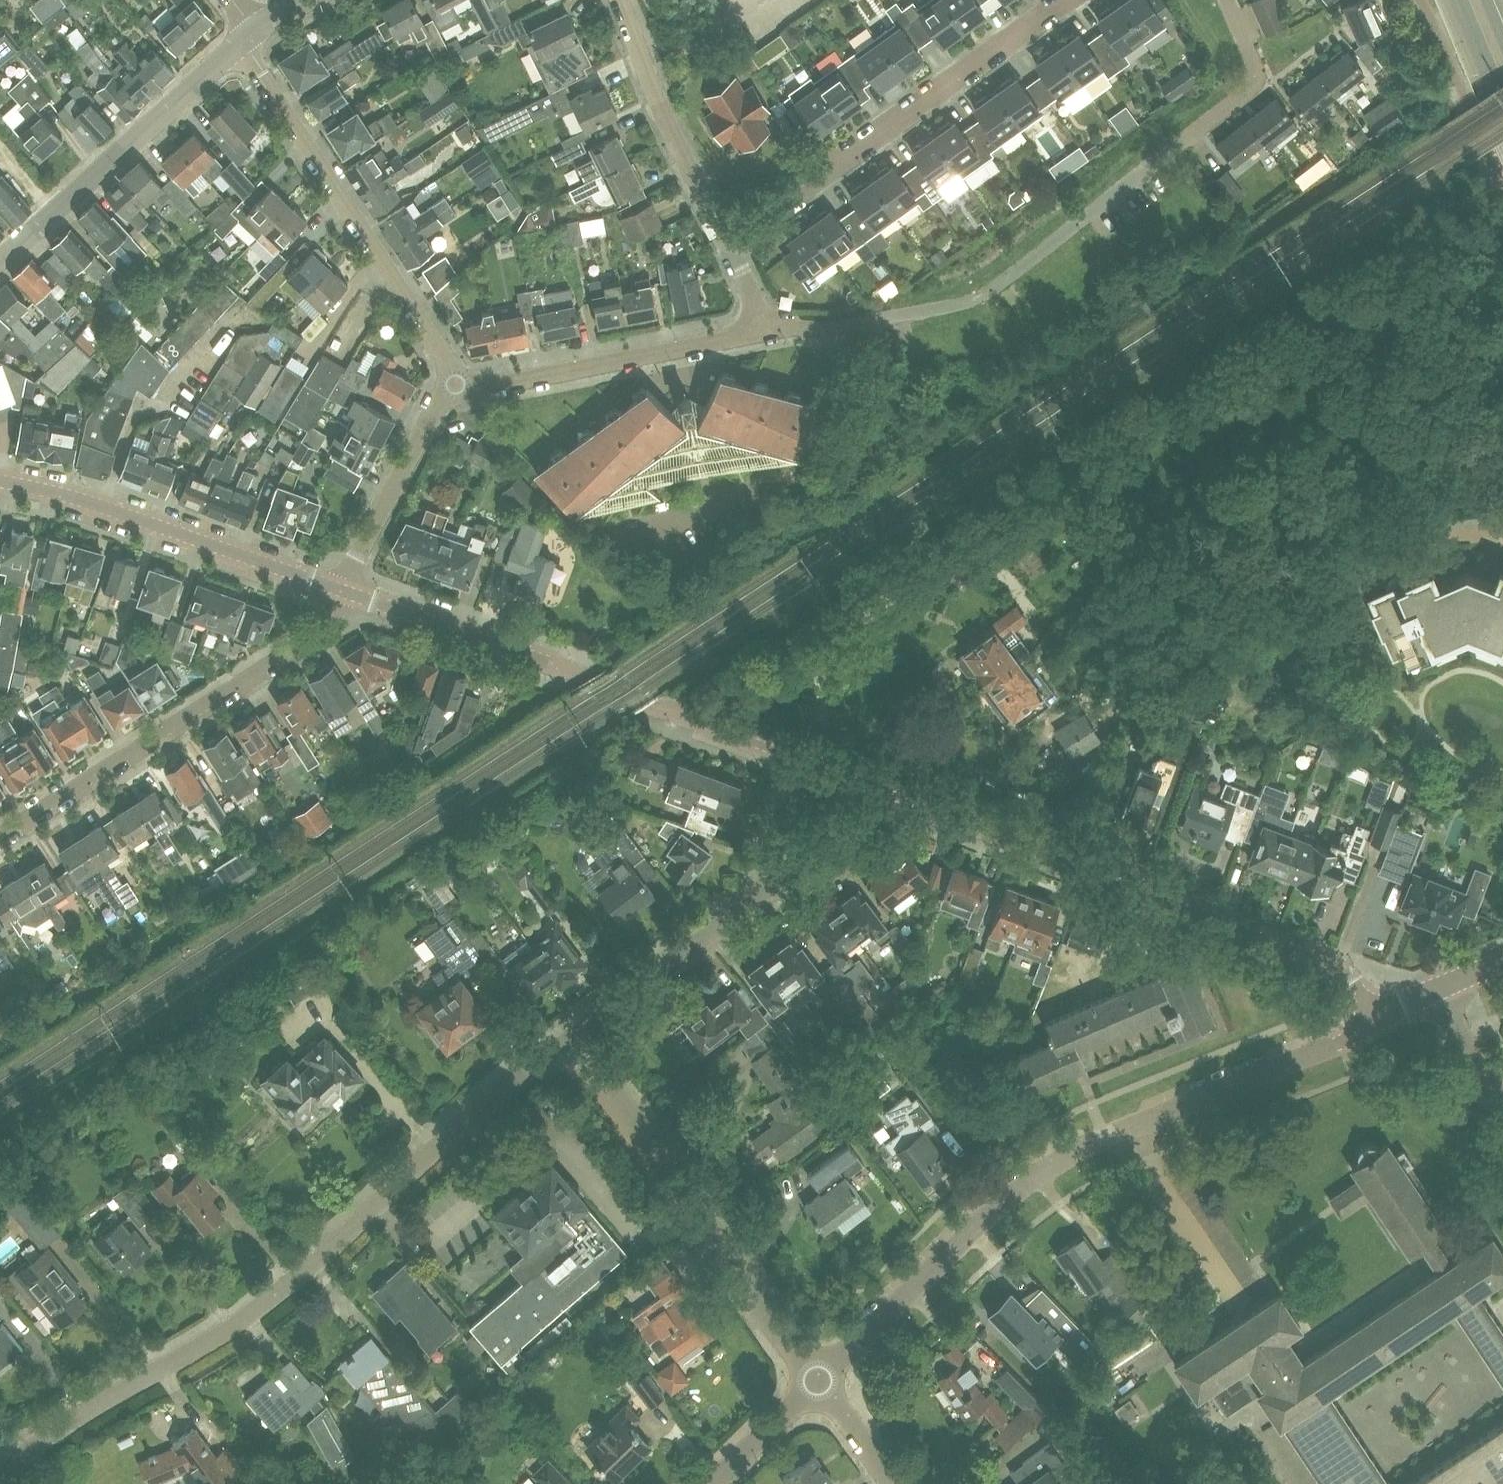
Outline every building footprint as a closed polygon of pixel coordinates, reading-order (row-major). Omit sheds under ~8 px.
[(65,0),(40,0),(30,7),(44,26),(65,8),(69,5),(65,0)] [(80,19),(93,9),(85,0),(75,0),(69,5),(80,19)] [(176,14),(195,35),(214,18),(197,0),(175,0),(176,1),(170,6),(176,14)] [(440,30),(434,18),(425,23),(413,0),(401,0),(385,9),(384,8),(383,8),(388,18),(378,24),(385,37),(409,25),(417,40),(425,36),(437,59),(451,52),(440,30)] [(441,29),(462,19),(453,1),(455,0),(426,0),(441,29)] [(474,4),(473,4),(487,31),(498,25),(490,8),(485,0),(472,0),(474,4)] [(490,8),(502,2),(501,0),(485,0),(490,8)] [(964,30),(942,0),(928,0),(917,8),(920,13),(910,20),(903,9),(902,9),(926,42),(936,35),(943,45),(946,43),(948,46),(958,38),(956,35),(964,30)] [(986,0),(942,0),(964,30),(971,25),(973,28),(984,20),(982,17),(985,15),(978,6),(986,0)] [(1145,41),(1166,27),(1162,21),(1172,14),(1162,0),(1126,0),(1119,5),(1145,41)] [(1251,1),(1256,12),(1277,2),(1276,0),(1254,0),(1251,1)] [(1380,0),(1358,0),(1344,6),(1359,40),(1392,26),(1380,0)] [(1277,2),(1256,12),(1261,23),(1282,13),(1277,2)] [(1144,42),(1145,41),(1119,5),(1112,10),(1109,7),(1099,15),(1101,18),(1098,20),(1105,29),(1095,36),(1119,70),(1130,62),(1122,52),(1141,38),(1144,42)] [(65,8),(44,26),(49,32),(71,16),(65,8)] [(916,50),(926,42),(902,9),(891,17),(896,24),(876,38),(902,74),(909,69),(911,72),(922,64),(920,61),(923,59),(916,50)] [(585,67),(592,63),(567,12),(531,30),(523,16),(458,48),(464,61),(489,48),(487,43),(503,45),(519,37),(524,47),(527,46),(550,92),(566,85),(588,73),(585,67)] [(1282,13),(1261,23),(1266,35),(1288,25),(1282,13)] [(177,52),(195,35),(176,14),(158,30),(177,52)] [(20,46),(6,27),(0,32),(0,62),(20,46)] [(795,35),(790,28),(781,34),(784,38),(786,41),(791,48),(800,42),(795,35)] [(347,41),(328,54),(320,59),(309,43),(283,60),(300,86),(334,63),(335,63),(333,64),(334,65),(340,75),(386,44),(376,30),(355,45),(353,42),(351,39),(347,41)] [(1119,70),(1095,36),(1085,44),(1078,34),(1075,36),(1073,33),(1063,41),(1065,44),(1057,49),(1083,85),(1084,85),(1081,81),(1101,67),(1101,66),(1110,59),(1118,70),(1119,70)] [(894,79),(902,74),(876,38),(845,60),(864,86),(874,79),(881,89),(884,87),(886,90),(896,82),(894,79)] [(111,69),(99,56),(88,39),(77,47),(89,64),(94,70),(87,76),(98,89),(113,104),(127,119),(141,106),(141,105),(140,105),(114,76),(115,75),(111,70),(111,69)] [(176,73),(162,58),(153,48),(141,59),(125,41),(119,47),(158,89),(176,73)] [(758,63),(771,54),(764,43),(751,52),(758,63)] [(15,53),(36,81),(50,67),(28,44),(15,53)] [(141,105),(158,89),(119,47),(113,53),(120,61),(111,69),(111,70),(115,75),(114,76),(140,105),(141,105)] [(1062,100),(1083,85),(1057,49),(1050,54),(1048,51),(1037,59),(1039,62),(1036,64),(1044,74),(1034,81),(1049,103),(1059,96),(1062,100)] [(1348,52),(1319,74),(1334,94),(1363,72),(1348,52)] [(404,71),(394,54),(384,60),(395,78),(404,71)] [(854,94),(864,86),(845,60),(814,82),(840,118),(847,113),(850,116),(860,108),(858,105),(861,103),(854,94)] [(362,76),(356,67),(309,98),(314,107),(313,110),(317,115),(320,115),(321,117),(348,99),(342,90),(362,76)] [(1188,72),(1174,82),(1180,91),(1194,81),(1188,72)] [(1319,74),(1290,97),(1313,126),(1328,114),(1321,105),(1334,94),(1319,74)] [(1049,103),(1034,81),(1024,88),(1016,78),(1013,80),(1011,77),(1001,85),(1003,88),(995,93),(1021,129),(1042,115),(1039,110),(1049,103)] [(832,124),(840,118),(814,82),(811,84),(808,79),(788,94),(790,97),(783,102),(787,109),(788,110),(803,131),(813,124),(819,133),(822,131),(824,134),(834,126),(832,124)] [(717,110),(707,116),(719,135),(728,129),(740,149),(768,130),(756,111),(765,105),(753,86),(741,93),(733,80),(708,96),(717,110)] [(113,123),(100,108),(92,100),(94,98),(79,81),(70,90),(77,97),(68,106),(97,138),(113,123)] [(1174,82),(1163,89),(1170,98),(1180,91),(1174,82)] [(560,115),(576,107),(586,128),(617,113),(616,111),(611,99),(610,99),(605,89),(593,94),(591,89),(573,98),(566,85),(550,92),(507,114),(515,130),(555,110),(556,114),(559,112),(560,115)] [(452,90),(420,111),(430,126),(462,106),(452,90)] [(991,151),(1021,129),(995,93),(988,98),(986,96),(975,103),(977,106),(974,108),(981,118),(971,125),(993,155),(994,155),(991,151)] [(1291,124),(1289,120),(1292,118),(1276,98),(1247,121),(1263,140),(1269,148),(1279,140),(1273,132),(1280,127),(1282,131),(1291,124)] [(780,99),(771,105),(779,117),(776,118),(781,126),(789,120),(784,113),(788,110),(787,109),(783,102),(780,99)] [(243,139),(255,129),(230,101),(212,117),(230,138),(221,146),(238,164),(253,151),(243,139)] [(1403,122),(1403,121),(1394,109),(1370,125),(1378,137),(1379,138),(1403,122)] [(373,136),(384,129),(386,132),(398,124),(389,110),(377,118),(366,126),(357,111),(329,130),(331,133),(330,137),(334,142),(337,142),(345,154),(361,143),(362,145),(374,138),(373,136)] [(63,137),(49,122),(43,115),(32,124),(25,116),(14,127),(33,147),(31,149),(40,158),(63,137)] [(1121,124),(1116,128),(1121,136),(1132,128),(1138,124),(1133,116),(1127,121),(1121,124)] [(993,155),(971,125),(961,132),(954,122),(951,124),(949,121),(939,129),(941,132),(934,137),(962,177),(993,155)] [(1234,163),(1263,140),(1247,121),(1218,143),(1234,163)] [(496,139),(488,124),(478,128),(487,144),(496,139)] [(1361,128),(1354,133),(1363,144),(1370,138),(1368,136),(1365,133),(1361,128)] [(210,181),(219,173),(225,168),(215,156),(195,133),(179,147),(210,181)] [(595,178),(629,160),(616,136),(617,135),(616,133),(589,147),(590,149),(591,148),(595,158),(577,167),(585,182),(594,178),(595,178)] [(962,178),(962,177),(934,137),(926,142),(924,140),(913,147),(915,150),(913,152),(919,162),(909,169),(925,191),(933,202),(944,194),(940,188),(959,174),(962,178)] [(587,149),(582,139),(551,154),(556,165),(587,149)] [(1087,157),(1089,159),(1102,150),(1097,143),(1084,152),(1087,157)] [(1078,144),(1048,166),(1057,178),(1087,157),(1084,152),(1078,144)] [(195,195),(210,181),(179,147),(163,161),(184,184),(195,195)] [(483,170),(494,163),(488,154),(484,148),(472,156),(463,162),(473,177),(483,170)] [(360,191),(403,163),(398,154),(380,166),(371,152),(345,169),(360,191)] [(391,183),(409,171),(410,174),(427,163),(420,152),(403,163),(360,191),(374,213),(400,196),(391,183)] [(647,195),(643,187),(643,185),(642,186),(629,160),(595,178),(594,178),(585,182),(586,183),(570,191),(575,202),(593,193),(593,195),(595,197),(596,198),(598,200),(600,201),(602,202),(604,203),(606,203),(608,203),(610,203),(611,202),(613,202),(627,195),(632,203),(647,195)] [(154,194),(163,203),(172,195),(181,205),(190,197),(172,177),(163,185),(140,161),(123,177),(146,202),(154,194)] [(925,191),(909,169),(899,176),(892,166),(890,168),(888,165),(877,173),(879,176),(872,181),(898,218),(918,203),(915,198),(925,191)] [(1226,171),(1216,179),(1234,202),(1244,194),(1226,171)] [(12,224),(31,207),(1,173),(0,174),(0,210),(12,224)] [(522,173),(512,177),(517,187),(527,183),(522,173)] [(137,209),(146,202),(123,177),(105,192),(137,227),(139,229),(148,221),(137,209)] [(508,189),(502,178),(495,182),(501,193),(508,189)] [(867,240),(898,218),(872,181),(864,187),(862,184),(851,191),(854,194),(851,196),(858,206),(848,213),(867,240)] [(1027,201),(1037,194),(1031,185),(1021,192),(1021,193),(1026,200),(1027,201)] [(258,237),(265,229),(289,203),(271,186),(252,207),(246,201),(235,212),(233,210),(215,229),(223,237),(240,220),(242,222),(258,237)] [(1008,201),(1013,208),(1025,199),(1016,188),(1010,193),(1008,201)] [(437,214),(452,205),(446,196),(414,217),(405,204),(380,220),(394,243),(437,214)] [(206,216),(216,227),(234,209),(225,199),(206,216)] [(113,214),(111,216),(97,200),(78,218),(101,243),(99,246),(117,266),(111,271),(125,286),(135,277),(126,268),(146,249),(139,242),(133,235),(130,233),(113,214)] [(291,254),(283,246),(307,220),(289,203),(265,229),(258,237),(276,254),(259,272),(267,280),(275,272),(291,254)] [(627,229),(656,215),(651,203),(621,218),(627,229)] [(518,232),(554,224),(550,204),(528,214),(518,232)] [(425,234),(443,223),(457,214),(452,205),(437,214),(394,243),(408,265),(434,248),(425,234)] [(867,240),(848,213),(837,220),(831,210),(828,212),(826,209),(815,217),(817,220),(810,225),(836,262),(867,240)] [(656,215),(627,229),(632,241),(662,227),(656,215)] [(994,223),(989,215),(982,221),(987,228),(994,223)] [(592,228),(590,217),(568,222),(572,244),(584,241),(581,231),(592,228)] [(685,235),(695,230),(689,219),(679,224),(681,228),(685,235)] [(558,247),(572,244),(568,222),(553,225),(558,247)] [(835,262),(836,262),(810,225),(802,231),(800,228),(790,235),(792,238),(789,240),(795,249),(785,256),(810,290),(820,282),(813,272),(832,258),(835,262)] [(137,227),(130,233),(133,235),(139,242),(145,236),(139,229),(137,227)] [(125,286),(111,271),(71,228),(63,236),(57,236),(54,239),(54,244),(52,246),(75,271),(84,263),(99,278),(115,296),(125,286)] [(330,266),(325,261),(327,259),(327,255),(319,247),(315,248),(313,250),(288,276),(306,293),(330,266)] [(937,263),(947,257),(941,248),(931,255),(936,262),(937,263)] [(436,291),(452,278),(458,273),(446,255),(423,270),(436,291)] [(175,275),(191,289),(208,270),(192,256),(175,275)] [(33,258),(13,277),(35,301),(52,318),(54,320),(65,309),(48,289),(55,282),(33,258)] [(43,266),(56,280),(62,274),(49,261),(43,266)] [(694,274),(692,262),(669,266),(667,261),(659,262),(663,282),(670,280),(676,310),(704,304),(698,274),(694,274)] [(330,266),(306,293),(324,309),(348,283),(330,266)] [(267,280),(256,292),(248,301),(260,308),(285,281),(275,272),(267,280)] [(622,291),(628,320),(657,314),(649,276),(634,279),(636,288),(622,291)] [(452,278),(436,291),(435,293),(454,323),(463,316),(451,297),(460,290),(452,278)] [(628,320),(622,291),(620,282),(604,285),(603,278),(589,281),(598,326),(628,320)] [(900,288),(893,278),(879,288),(886,298),(900,288)] [(222,280),(214,289),(231,304),(239,295),(222,280)] [(29,306),(7,282),(0,289),(0,312),(37,353),(63,329),(54,320),(52,318),(33,336),(16,317),(29,306)] [(240,293),(248,301),(256,292),(248,284),(240,293)] [(846,296),(851,302),(860,296),(852,286),(848,290),(846,296)] [(543,337),(579,330),(571,287),(544,293),(543,287),(529,290),(533,313),(538,312),(543,337)] [(214,289),(206,298),(222,313),(231,304),(214,289)] [(535,321),(533,313),(529,290),(518,292),(520,301),(516,302),(519,315),(495,320),(501,346),(527,340),(524,323),(535,321)] [(206,298),(197,307),(214,323),(222,313),(206,298)] [(197,307),(189,316),(205,332),(214,323),(197,307)] [(473,351),(501,346),(495,320),(493,311),(484,312),(481,322),(467,325),(473,351)] [(37,353),(0,312),(0,346),(19,357),(23,354),(29,360),(37,353)] [(116,333),(97,312),(87,322),(106,343),(116,333)] [(301,332),(311,340),(328,321),(319,312),(301,332)] [(189,316),(180,325),(197,341),(205,332),(189,316)] [(277,320),(270,331),(272,332),(286,341),(296,348),(303,336),(277,320)] [(106,343),(87,323),(75,338),(94,355),(106,343)] [(180,325),(172,335),(188,350),(197,341),(180,325)] [(33,364),(38,358),(41,361),(47,368),(76,341),(63,329),(30,361),(33,364)] [(241,334),(235,344),(256,358),(272,332),(270,331),(241,334)] [(256,406),(282,364),(274,359),(286,341),(272,332),(256,358),(249,369),(242,379),(235,390),(234,392),(256,406)] [(120,345),(130,354),(140,343),(130,334),(120,345)] [(172,335),(163,344),(180,359),(188,350),(172,335)] [(34,381),(57,395),(93,357),(77,342),(34,381)] [(142,342),(108,388),(134,397),(137,387),(151,397),(171,369),(154,354),(142,342)] [(163,344),(154,354),(171,369),(180,359),(163,344)] [(235,344),(228,355),(249,369),(256,358),(235,344)] [(415,386),(412,383),(413,382),(391,370),(396,361),(379,352),(367,374),(356,369),(361,361),(352,356),(344,372),(339,380),(370,396),(374,389),(401,404),(407,393),(411,394),(415,386)] [(228,355),(221,366),(242,379),(249,369),(228,355)] [(83,368),(89,373),(99,364),(92,358),(83,368)] [(338,381),(344,372),(319,358),(284,417),(308,431),(312,425),(320,411),(328,397),(338,381)] [(0,360),(0,404),(16,398),(2,360),(2,359),(0,360)] [(21,406),(27,374),(2,360),(2,361),(0,361),(0,368),(14,405),(21,406)] [(221,366),(214,376),(235,390),(242,379),(221,366)] [(285,366),(259,406),(277,418),(303,377),(285,366)] [(820,410),(821,408),(786,392),(784,397),(753,383),(751,388),(720,374),(705,408),(694,410),(692,400),(683,401),(685,412),(674,414),(648,388),(624,412),(620,408),(618,410),(597,432),(593,428),(569,452),(565,448),(539,475),(540,476),(542,475),(577,509),(660,494),(647,481),(797,454),(818,408),(820,410)] [(214,376),(208,387),(229,400),(234,392),(235,390),(214,376)] [(338,381),(328,397),(347,408),(357,390),(338,381)] [(208,387),(201,398),(218,408),(224,399),(228,402),(229,400),(208,387)] [(112,453),(134,397),(108,388),(88,418),(76,467),(108,475),(114,454),(112,453)] [(223,409),(228,402),(224,399),(218,408),(201,398),(187,420),(208,435),(224,410),(223,409)] [(352,428),(380,442),(393,419),(363,402),(358,412),(360,413),(352,428)] [(46,453),(52,422),(37,420),(39,406),(26,404),(18,449),(32,451),(34,454),(40,455),(43,453),(46,453)] [(59,456),(73,458),(81,415),(68,412),(66,424),(52,422),(46,453),(49,454),(50,457),(56,458),(59,456)] [(155,430),(163,433),(172,414),(157,419),(154,427),(154,428),(153,429),(155,430)] [(172,415),(165,430),(175,435),(184,421),(172,415)] [(303,440),(316,447),(319,449),(327,434),(312,425),(308,431),(303,440)] [(366,466),(380,442),(352,428),(344,440),(337,436),(331,447),(335,449),(332,455),(349,464),(352,458),(366,466)] [(120,478),(143,487),(163,433),(155,430),(148,452),(132,446),(120,478)] [(467,452),(473,442),(452,430),(446,441),(467,452)] [(163,433),(143,487),(165,495),(177,463),(163,458),(171,436),(163,433)] [(305,466),(316,447),(303,440),(292,458),(305,466)] [(486,441),(478,456),(492,463),(498,453),(500,449),(496,447),(486,441)] [(227,484),(236,464),(239,457),(228,453),(226,457),(224,460),(201,509),(223,518),(235,488),(227,484)] [(201,509),(224,460),(213,456),(204,476),(193,471),(180,501),(201,509)] [(291,486),(300,471),(304,465),(292,458),(287,466),(279,479),(272,497),(276,498),(267,521),(278,525),(279,529),(287,531),(290,529),(292,530),(295,521),(307,525),(311,523),(320,498),(318,494),(308,490),(304,492),(303,495),(290,490),(291,486)] [(223,518),(245,526),(257,496),(244,492),(253,472),(244,468),(235,488),(223,518)] [(540,495),(521,475),(512,483),(523,494),(518,500),(528,511),(540,495)] [(420,559),(438,510),(427,506),(420,525),(409,520),(396,544),(396,546),(396,547),(396,549),(396,551),(397,552),(398,554),(399,555),(401,556),(410,559),(411,556),(420,559)] [(459,532),(444,527),(449,514),(438,510),(420,559),(417,566),(444,575),(456,539),(456,540),(459,532)] [(553,558),(534,551),(543,526),(522,519),(503,532),(495,557),(508,562),(510,558),(523,562),(514,587),(539,596),(553,558)] [(444,575),(468,583),(488,525),(477,521),(474,529),(462,525),(459,532),(456,540),(456,539),(444,575)] [(35,534),(26,532),(26,531),(24,531),(22,528),(18,527),(15,529),(13,528),(10,542),(5,540),(0,565),(0,571),(7,572),(5,581),(24,585),(26,576),(28,564),(35,534)] [(311,546),(315,537),(306,534),(303,543),(311,546)] [(65,577),(74,543),(69,542),(68,539),(63,538),(60,540),(48,536),(43,556),(39,555),(35,569),(37,570),(32,586),(42,588),(46,572),(65,577)] [(98,570),(103,552),(91,548),(92,545),(83,543),(82,546),(78,545),(64,591),(80,596),(79,600),(90,604),(100,571),(98,570)] [(129,594),(139,563),(135,562),(134,559),(129,557),(126,559),(114,555),(107,577),(103,576),(95,601),(108,606),(114,589),(129,594)] [(170,610),(180,577),(166,572),(164,569),(157,566),(154,568),(151,567),(140,600),(156,605),(152,617),(164,621),(168,609),(170,610)] [(1371,612),(1382,637),(1383,636),(1388,647),(1389,649),(1392,656),(1401,652),(1409,670),(1466,646),(1502,660),(1502,574),(1501,573),(1496,585),(1465,572),(1434,586),(1429,575),(1412,582),(1409,575),(1388,584),(1391,591),(1374,598),(1378,609),(1371,612)] [(211,621),(222,588),(209,584),(208,587),(200,584),(191,609),(188,608),(183,621),(175,645),(193,652),(197,641),(190,638),(197,617),(211,621)] [(234,624),(242,599),(234,596),(235,593),(222,588),(211,621),(208,629),(222,634),(216,648),(223,651),(222,654),(227,656),(228,654),(237,625),(234,624)] [(39,598),(27,595),(25,610),(37,612),(39,598)] [(243,642),(247,644),(250,635),(257,638),(262,623),(269,626),(272,625),(275,623),(275,619),(272,617),(274,610),(272,609),(273,606),(263,603),(262,606),(250,602),(251,600),(247,599),(237,625),(228,654),(232,656),(233,652),(242,647),(243,642)] [(961,656),(960,662),(968,673),(975,673),(978,671),(988,684),(989,685),(1022,659),(1032,652),(1021,638),(1020,638),(1013,629),(1026,619),(1017,606),(991,626),(990,625),(970,640),(974,646),(961,656)] [(24,614),(3,611),(0,627),(0,700),(9,701),(11,686),(12,684),(14,669),(19,645),(24,614)] [(171,655),(175,645),(183,621),(171,618),(160,652),(171,655)] [(64,650),(68,652),(69,650),(77,653),(79,641),(80,637),(68,634),(64,650)] [(157,660),(143,669),(138,662),(132,652),(135,645),(123,641),(117,660),(135,688),(139,686),(150,704),(161,696),(165,696),(169,693),(170,690),(181,684),(170,667),(167,666),(163,669),(157,660)] [(111,665),(118,647),(105,642),(98,661),(111,665)] [(390,677),(398,654),(374,645),(367,650),(364,645),(362,646),(360,644),(350,651),(352,653),(349,654),(360,672),(356,674),(369,696),(387,685),(381,676),(383,675),(390,677)] [(19,645),(14,669),(26,671),(30,648),(19,645)] [(190,662),(193,652),(175,645),(171,655),(190,662)] [(88,657),(69,650),(66,658),(72,668),(88,657)] [(988,684),(981,689),(992,703),(991,703),(1005,722),(1013,716),(1020,726),(1057,697),(1036,669),(1032,672),(1022,659),(989,685),(988,684)] [(428,691),(437,667),(423,662),(414,686),(428,691)] [(355,698),(334,665),(331,667),(329,664),(320,670),(322,673),(311,680),(326,702),(321,705),(338,732),(351,723),(341,707),(355,698)] [(14,669),(12,684),(23,686),(26,671),(14,669)] [(456,706),(467,676),(446,669),(424,734),(427,736),(435,738),(439,727),(442,728),(447,715),(442,714),(446,703),(456,706)] [(140,708),(142,706),(129,685),(116,693),(113,687),(111,688),(99,670),(87,677),(116,722),(130,714),(132,717),(142,711),(140,708)] [(11,686),(9,701),(19,698),(11,686)] [(50,690),(58,702),(64,698),(57,686),(50,690)] [(322,757),(302,725),(314,718),(320,728),(330,723),(323,711),(318,714),(301,686),(290,693),(288,691),(280,696),(281,699),(278,701),(296,729),(290,732),(305,756),(311,764),(322,757)] [(438,752),(469,731),(480,698),(468,694),(457,726),(432,743),(438,752)] [(388,726),(369,696),(358,703),(377,733),(388,726)] [(62,707),(85,742),(93,737),(97,739),(103,736),(102,731),(105,729),(84,697),(71,705),(69,702),(62,707)] [(75,748),(85,742),(62,707),(58,702),(49,707),(53,713),(53,712),(55,716),(42,724),(63,756),(66,754),(70,757),(76,753),(75,748)] [(276,764),(289,756),(274,732),(270,734),(257,713),(246,720),(243,719),(237,723),(237,726),(235,728),(253,757),(252,758),(260,770),(274,761),(276,764)] [(1084,713),(1056,730),(1073,757),(1100,740),(1084,713)] [(33,775),(42,769),(46,772),(52,768),(51,763),(54,761),(34,729),(21,737),(14,727),(12,728),(6,717),(0,721),(0,724),(33,775)] [(1184,741),(1194,745),(1201,724),(1192,721),(1184,741)] [(0,724),(0,743),(4,748),(0,751),(0,769),(12,788),(15,786),(19,789),(25,785),(25,780),(33,775),(0,724)] [(262,781),(258,775),(241,747),(237,749),(227,733),(217,739),(214,738),(208,741),(208,745),(205,746),(220,771),(216,774),(227,792),(232,789),(234,788),(248,779),(249,781),(252,786),(262,781)] [(396,738),(407,755),(409,755),(414,733),(396,738)] [(423,748),(427,736),(424,734),(421,733),(415,749),(417,750),(423,748)] [(1164,743),(1160,754),(1152,751),(1144,754),(1140,765),(1135,776),(1128,773),(1118,798),(1126,801),(1121,813),(1156,826),(1185,752),(1164,743)] [(1325,745),(1320,758),(1343,767),(1348,754),(1325,745)] [(421,752),(416,751),(412,753),(411,758),(414,763),(419,763),(422,760),(423,755),(421,752)] [(691,808),(705,773),(678,763),(677,768),(643,755),(634,778),(648,783),(650,777),(671,784),(669,789),(666,799),(691,808)] [(222,804),(217,796),(201,771),(198,773),(188,757),(179,763),(175,762),(170,766),(169,769),(167,771),(189,807),(202,798),(205,803),(209,801),(214,809),(222,804)] [(625,762),(617,757),(612,766),(619,770),(625,762)] [(578,793),(590,784),(582,774),(580,772),(571,780),(569,782),(578,792),(578,793)] [(740,786),(721,779),(705,773),(691,808),(684,825),(694,829),(713,836),(718,824),(699,817),(705,802),(730,811),(735,800),(738,801),(742,791),(738,790),(740,786)] [(1388,847),(1397,824),(1402,812),(1384,805),(1392,782),(1377,777),(1366,806),(1381,811),(1371,840),(1388,847)] [(1244,838),(1260,794),(1225,781),(1219,796),(1194,786),(1187,807),(1188,811),(1181,830),(1198,836),(1200,842),(1217,848),(1222,836),(1242,843),(1244,838)] [(1264,782),(1260,794),(1244,838),(1257,843),(1251,861),(1275,870),(1289,833),(1294,820),(1279,814),(1288,791),(1264,782)] [(178,822),(173,815),(157,789),(136,802),(153,829),(159,838),(166,849),(175,861),(184,855),(167,829),(178,822)] [(132,843),(153,829),(136,802),(114,816),(132,843)] [(308,810),(319,828),(331,821),(320,803),(308,810)] [(654,894),(642,878),(627,859),(640,849),(611,810),(592,825),(591,831),(614,862),(610,866),(608,864),(603,863),(593,871),(605,887),(600,891),(621,919),(654,894)] [(694,829),(684,825),(669,820),(660,833),(668,839),(666,842),(673,847),(671,850),(678,855),(669,867),(686,880),(696,865),(698,867),(700,868),(702,869),(704,869),(707,868),(709,867),(710,865),(711,864),(712,863),(712,861),(713,860),(712,858),(712,857),(712,856),(711,854),(710,853),(709,852),(688,837),(694,829)] [(82,837),(115,888),(123,883),(107,857),(119,849),(103,823),(82,837)] [(1299,879),(1298,881),(1303,884),(1302,887),(1303,891),(1311,894),(1314,893),(1316,888),(1328,893),(1332,880),(1336,881),(1341,867),(1357,872),(1364,853),(1360,852),(1368,828),(1358,824),(1354,835),(1344,831),(1339,844),(1331,841),(1329,849),(1314,843),(1313,843),(1300,879),(1299,879)] [(1397,824),(1388,847),(1402,852),(1398,863),(1412,869),(1425,834),(1397,824)] [(294,826),(276,838),(285,852),(303,840),(294,826)] [(1289,833),(1275,870),(1278,871),(1279,874),(1286,877),(1288,875),(1299,879),(1300,879),(1313,843),(1314,843),(1317,835),(1305,831),(1302,838),(1289,833)] [(123,901),(115,888),(82,837),(60,850),(84,888),(96,881),(113,907),(123,901)] [(158,854),(166,849),(159,838),(151,844),(158,854)] [(250,875),(261,867),(251,850),(239,857),(250,875)] [(924,874),(920,869),(908,853),(873,880),(889,901),(907,888),(913,892),(926,883),(937,887),(946,865),(934,861),(929,876),(924,874)] [(24,874),(51,918),(55,925),(58,928),(67,923),(54,902),(67,894),(46,860),(24,874)] [(978,927),(985,907),(994,885),(986,882),(987,879),(978,875),(978,874),(969,871),(969,872),(954,866),(947,885),(945,893),(975,904),(971,915),(968,923),(978,927)] [(220,873),(229,887),(234,884),(239,881),(230,867),(220,873)] [(462,873),(455,877),(461,886),(468,881),(462,873)] [(51,918),(24,874),(2,887),(7,894),(0,898),(0,903),(10,919),(20,934),(21,933),(22,925),(36,928),(51,918)] [(1400,909),(1406,911),(1406,909),(1413,912),(1413,914),(1415,914),(1414,917),(1434,924),(1437,915),(1456,922),(1460,910),(1474,916),(1480,900),(1448,887),(1449,885),(1429,877),(1428,880),(1414,874),(1400,909)] [(530,885),(551,914),(561,906),(540,878),(530,885)] [(1032,896),(1007,886),(986,943),(997,948),(1004,929),(1018,935),(1032,896)] [(203,905),(211,900),(204,888),(196,894),(203,905)] [(864,899),(863,900),(857,892),(835,908),(856,938),(869,929),(880,944),(890,937),(900,950),(910,942),(896,924),(888,930),(864,899)] [(1059,906),(1032,896),(1018,935),(1012,949),(1046,962),(1051,950),(1043,947),(1059,906)] [(10,919),(0,903),(0,925),(10,919)] [(471,938),(456,918),(447,906),(436,915),(442,923),(424,937),(442,962),(446,960),(449,964),(433,976),(444,990),(419,1008),(444,1041),(448,1046),(450,1044),(451,1044),(452,1043),(455,1044),(463,1038),(463,1035),(464,1034),(474,1026),(474,1027),(476,1026),(479,1026),(484,1023),(484,1019),(486,1018),(488,1016),(485,1012),(479,1004),(460,978),(457,974),(483,955),(471,938)] [(835,908),(812,925),(819,934),(817,936),(840,967),(833,972),(848,993),(857,986),(845,971),(855,963),(844,948),(856,938),(835,908)] [(1088,941),(1105,947),(1113,926),(1078,913),(1067,944),(1084,950),(1088,941)] [(557,975),(556,976),(561,983),(575,973),(574,971),(584,963),(560,931),(562,929),(556,920),(538,934),(544,942),(535,948),(557,975)] [(471,938),(483,955),(490,964),(499,957),(480,932),(471,938)] [(6,952),(7,946),(1,937),(0,937),(0,975),(14,965),(6,952)] [(793,940),(771,956),(793,987),(804,1002),(827,984),(838,1000),(848,993),(833,972),(824,979),(801,948),(800,949),(793,940)] [(984,951),(971,946),(959,977),(973,982),(984,951)] [(557,975),(535,948),(523,957),(516,948),(502,958),(520,981),(516,984),(525,996),(529,993),(530,995),(556,976),(557,975)] [(1187,1027),(1213,1016),(1187,955),(1159,967),(1161,973),(1045,1023),(1053,1040),(1007,1060),(1010,1067),(1004,1070),(1012,1088),(1018,1085),(1021,1092),(1079,1067),(1085,1065),(1077,1047),(1165,1009),(1169,1018),(1170,1019),(1180,1015),(1185,1028),(1187,1027)] [(804,1002),(793,987),(771,956),(748,973),(755,982),(753,983),(771,1007),(763,1014),(768,1021),(774,1029),(790,1050),(798,1044),(790,1033),(792,1032),(781,1018),(792,1011),(804,1002)] [(63,979),(55,984),(62,994),(70,989),(63,979)] [(857,986),(848,993),(858,1006),(867,999),(857,986)] [(56,988),(39,1000),(45,1008),(62,997),(56,988)] [(755,1003),(748,1008),(735,990),(710,1009),(707,1005),(704,1007),(700,1005),(686,1015),(687,1019),(684,1021),(692,1032),(683,1039),(694,1054),(738,1021),(748,1035),(756,1029),(768,1021),(763,1014),(755,1003)] [(848,1013),(858,1006),(848,993),(838,1000),(848,1013)] [(1169,1018),(1168,1019),(1178,1042),(1191,1037),(1187,1027),(1185,1028),(1180,1015),(1170,1019),(1169,1018)] [(763,1037),(774,1029),(768,1021),(756,1029),(763,1037)] [(880,1035),(870,1022),(862,1029),(857,1032),(869,1048),(876,1043),(873,1040),(875,1039),(880,1035)] [(287,1058),(263,1082),(299,1120),(314,1105),(318,1108),(323,1109),(328,1103),(328,1099),(341,1087),(345,1091),(348,1089),(352,1090),(360,1082),(359,1078),(362,1076),(325,1036),(294,1065),(287,1058)] [(770,1048),(752,1061),(777,1095),(769,1102),(782,1120),(754,1140),(765,1154),(775,1147),(782,1157),(785,1154),(786,1156),(794,1150),(793,1149),(824,1126),(807,1103),(811,1100),(772,1047),(770,1048)] [(949,1163),(937,1147),(924,1130),(935,1122),(939,1128),(940,1127),(917,1096),(912,1099),(908,1093),(884,1111),(899,1131),(884,1143),(893,1154),(898,1150),(923,1183),(949,1163)] [(848,1126),(830,1140),(836,1148),(854,1134),(848,1126)] [(864,1200),(847,1178),(866,1164),(849,1142),(830,1157),(807,1174),(822,1193),(804,1206),(823,1231),(864,1200)] [(1286,1336),(1301,1326),(1279,1294),(1221,1332),(1175,1363),(1197,1396),(1208,1388),(1213,1395),(1225,1414),(1226,1414),(1240,1404),(1250,1398),(1259,1392),(1280,1425),(1286,1421),(1328,1483),(1385,1483),(1325,1394),(1457,1306),(1502,1375),(1502,1337),(1475,1294),(1500,1277),(1502,1275),(1502,1252),(1492,1236),(1451,1264),(1433,1238),(1445,1230),(1437,1218),(1442,1214),(1409,1165),(1412,1163),(1403,1150),(1395,1155),(1387,1143),(1379,1148),(1375,1145),(1369,1144),(1364,1146),(1360,1150),(1358,1156),(1360,1161),(1352,1166),(1360,1179),(1331,1198),(1341,1214),(1366,1197),(1397,1244),(1402,1241),(1410,1253),(1422,1245),(1439,1271),(1303,1362),(1286,1336)] [(469,1324),(511,1373),(561,1330),(556,1324),(523,1353),(518,1347),(628,1252),(552,1164),(550,1166),(549,1164),(543,1164),(535,1171),(534,1177),(535,1178),(496,1212),(497,1213),(498,1221),(503,1226),(510,1228),(527,1248),(508,1264),(521,1280),(469,1324)] [(200,1171),(196,1174),(191,1168),(181,1176),(186,1182),(179,1188),(169,1176),(154,1188),(166,1202),(176,1193),(205,1229),(223,1214),(208,1195),(215,1189),(200,1171)] [(114,1196),(139,1227),(151,1217),(125,1186),(114,1196)] [(40,1250),(61,1233),(24,1188),(4,1205),(40,1250)] [(121,1220),(94,1242),(104,1255),(108,1251),(125,1272),(152,1250),(135,1228),(131,1232),(121,1220)] [(1107,1268),(1095,1250),(1083,1234),(1057,1252),(1068,1267),(1072,1264),(1091,1290),(1108,1277),(1116,1287),(1107,1293),(1117,1307),(1113,1312),(1128,1327),(1157,1298),(1142,1283),(1133,1293),(1124,1281),(1130,1277),(1117,1261),(1107,1268)] [(85,1305),(73,1290),(79,1286),(48,1248),(28,1264),(26,1261),(9,1275),(32,1304),(38,1299),(59,1326),(85,1305)] [(435,1345),(455,1327),(403,1266),(387,1280),(386,1279),(378,1285),(379,1286),(378,1288),(380,1291),(378,1295),(387,1305),(391,1303),(400,1314),(408,1308),(428,1332),(420,1338),(431,1351),(436,1346),(435,1345)] [(679,1357),(700,1342),(712,1333),(694,1307),(683,1314),(675,1302),(690,1291),(674,1269),(654,1283),(662,1294),(633,1315),(640,1326),(651,1319),(679,1357)] [(1011,1289),(987,1312),(1029,1355),(1036,1362),(1047,1352),(1056,1343),(1059,1340),(1087,1368),(1083,1371),(1084,1372),(1105,1352),(1042,1287),(1025,1303),(1020,1298),(1011,1289)] [(586,1318),(594,1328),(606,1318),(597,1308),(586,1318)] [(1,1366),(1,1367),(12,1358),(14,1360),(16,1359),(14,1357),(23,1349),(11,1334),(2,1323),(0,1325),(0,1367),(1,1366)] [(392,1439),(409,1425),(413,1421),(414,1422),(422,1432),(423,1433),(411,1443),(420,1453),(464,1415),(450,1399),(432,1415),(422,1403),(425,1401),(373,1341),(356,1356),(355,1355),(347,1361),(348,1362),(344,1366),(357,1381),(358,1380),(364,1376),(390,1406),(384,1411),(375,1419),(392,1439)] [(1010,1421),(1007,1418),(1008,1417),(990,1392),(985,1396),(972,1379),(978,1375),(956,1344),(944,1352),(954,1366),(938,1377),(944,1386),(941,1388),(951,1401),(953,1399),(967,1418),(970,1416),(971,1417),(977,1413),(976,1412),(989,1403),(994,1410),(989,1415),(997,1426),(997,1425),(1002,1430),(996,1435),(1008,1447),(1038,1418),(1048,1407),(1008,1366),(997,1377),(1025,1407),(1010,1421)] [(675,1358),(657,1371),(673,1393),(691,1380),(675,1358)] [(322,1386),(314,1380),(312,1382),(304,1373),(295,1381),(283,1367),(248,1397),(261,1411),(266,1406),(280,1422),(298,1407),(302,1411),(309,1405),(315,1413),(308,1419),(329,1460),(351,1448),(326,1403),(324,1405),(318,1398),(325,1391),(322,1386)] [(650,1372),(634,1384),(651,1408),(667,1396),(650,1372)] [(461,1390),(450,1399),(464,1415),(475,1406),(461,1390)] [(1054,1402),(1048,1407),(1038,1418),(1058,1446),(1076,1432),(1054,1402)] [(650,1444),(636,1430),(630,1425),(638,1417),(625,1404),(605,1425),(608,1428),(588,1449),(616,1477),(650,1444)] [(1409,1483),(1502,1483),(1502,1421),(1409,1483)] [(205,1483),(231,1483),(246,1472),(228,1448),(216,1457),(193,1428),(174,1443),(177,1447),(157,1456),(156,1454),(149,1457),(150,1459),(141,1462),(150,1483),(175,1473),(175,1474),(184,1471),(183,1469),(191,1466),(205,1483)] [(1078,1482),(1050,1442),(1025,1460),(1037,1477),(1027,1483),(1084,1483),(1081,1479),(1078,1482)] [(833,1483),(813,1455),(809,1458),(808,1455),(800,1461),(802,1463),(784,1476),(789,1483),(832,1483),(833,1483)] [(548,1459),(538,1469),(546,1478),(540,1483),(572,1483),(548,1459)] [(1094,1483),(1096,1483),(1106,1476),(1100,1468),(1088,1476),(1094,1483)]
